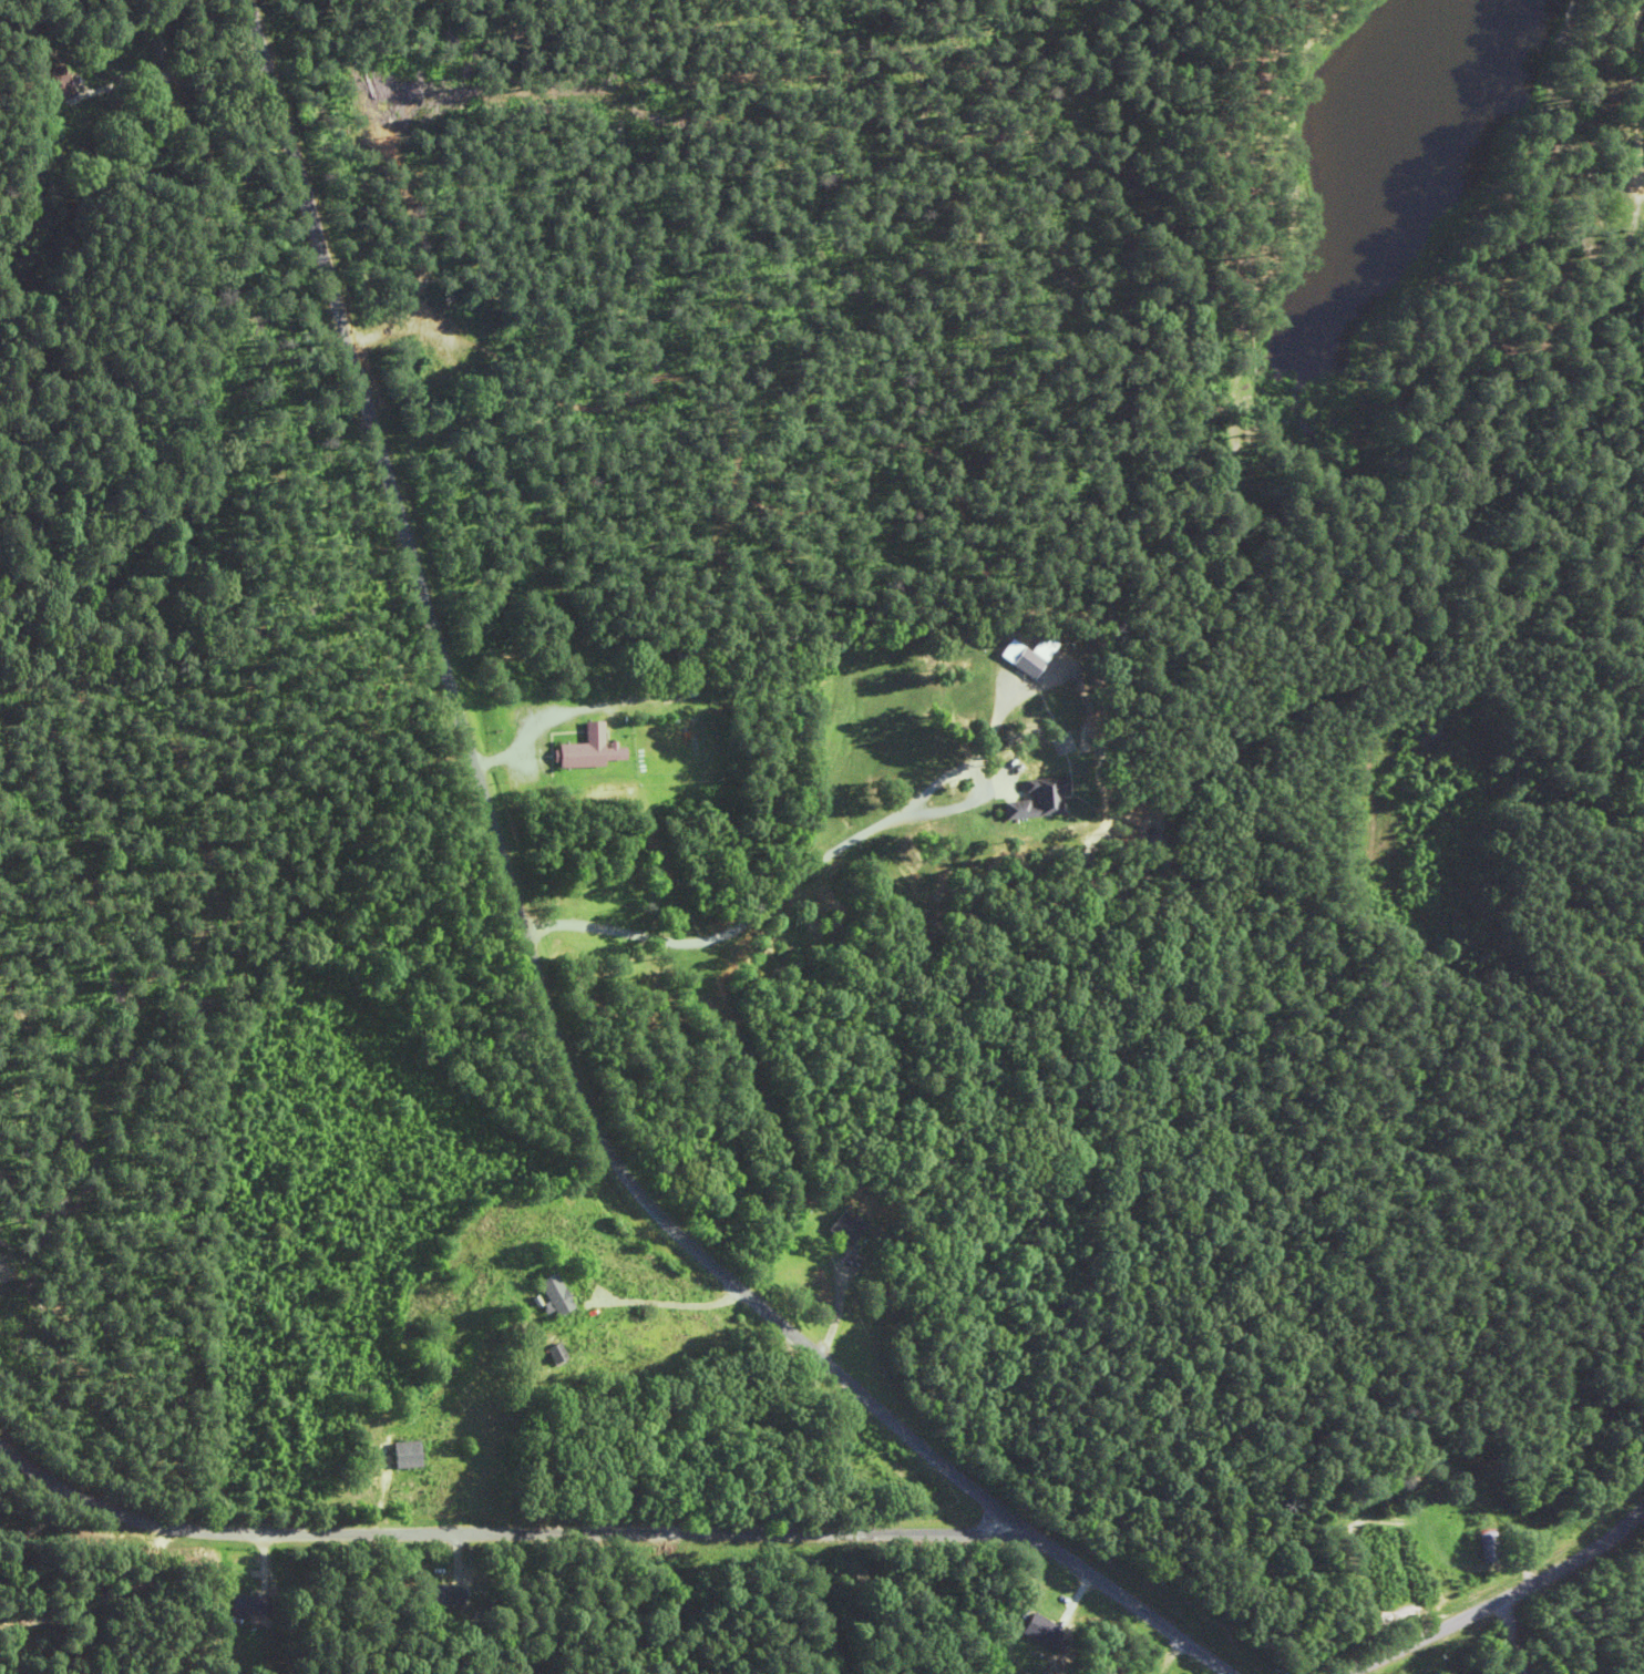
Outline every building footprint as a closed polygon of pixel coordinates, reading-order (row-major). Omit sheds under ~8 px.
[(44,105),(69,94),(56,65),(32,76),(44,105)] [(1037,663),(1014,646),(1000,664),(1024,681),(1037,663)] [(601,766),(601,761),(621,760),(620,745),(600,746),(599,720),(580,720),(581,743),(554,744),(554,768),(601,766)] [(1062,794),(1061,777),(1017,780),(1019,801),(995,802),(996,820),(1059,815),(1057,794),(1062,794)] [(525,1281),(545,1316),(562,1306),(542,1271),(525,1281)] [(556,1357),(549,1342),(536,1348),(542,1362),(556,1357)] [(384,1441),(384,1467),(410,1467),(410,1441),(384,1441)] [(1499,1560),(1495,1527),(1477,1530),(1482,1562),(1499,1560)] [(452,1585),(415,1585),(415,1606),(452,1606),(452,1585)] [(255,1596),(222,1596),(222,1615),(255,1615),(255,1596)] [(1049,1650),(1060,1627),(1028,1611),(1017,1634),(1049,1650)]
